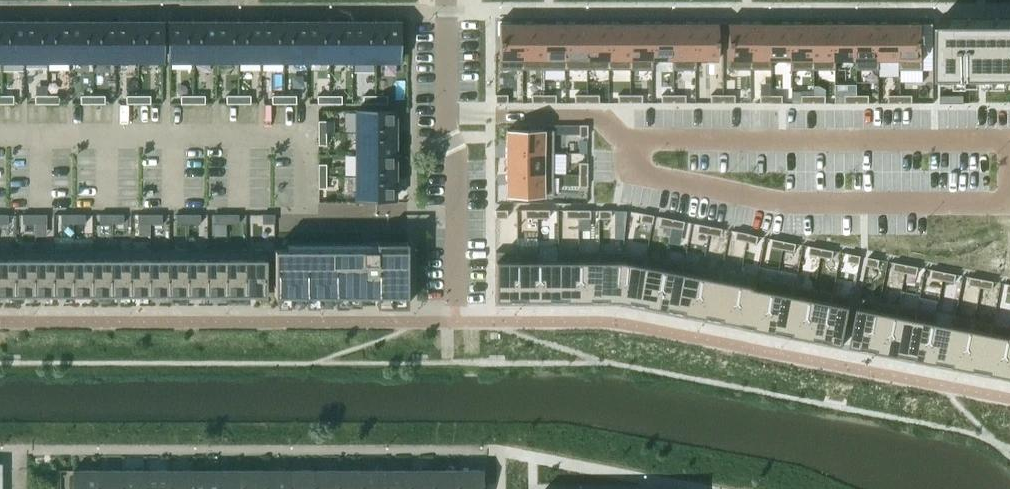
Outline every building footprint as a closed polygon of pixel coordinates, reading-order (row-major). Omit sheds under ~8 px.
[(941,18),(941,73),(1009,72),(1009,18),(952,18),(941,18)] [(24,22),(1,22),(1,61),(24,61),(24,22)] [(46,22),(24,22),(24,61),(46,61),(46,22)] [(69,22),(46,22),(46,61),(69,61),(69,22)] [(92,61),(92,22),(69,22),(69,61),(92,61)] [(115,61),(115,22),(92,22),(92,61),(115,61)] [(138,61),(138,22),(115,22),(115,61),(138,61)] [(161,61),(161,22),(138,22),(138,61),(161,61)] [(192,22),(169,22),(169,61),(192,61),(192,22)] [(215,61),(215,22),(192,22),(192,61),(215,61)] [(238,61),(238,22),(215,22),(215,61),(238,61)] [(261,61),(261,22),(238,22),(238,61),(261,61)] [(283,61),(283,22),(261,22),(261,61),(283,61)] [(306,22),(283,22),(283,61),(306,61),(306,22)] [(329,61),(329,22),(306,22),(306,61),(329,61)] [(352,61),(352,22),(329,22),(329,61),(352,61)] [(375,61),(375,22),(352,22),(352,61),(375,61)] [(398,61),(398,22),(375,22),(375,61),(398,61)] [(521,23),(498,23),(499,69),(521,69),(521,23)] [(543,23),(521,23),(521,69),(543,69),(543,23)] [(564,23),(543,23),(543,69),(564,69),(564,23)] [(586,23),(564,23),(564,69),(586,69),(586,23)] [(608,23),(586,23),(586,69),(608,69),(608,23)] [(629,23),(608,23),(608,69),(629,69),(629,23)] [(651,23),(629,23),(629,69),(651,69),(651,23)] [(672,23),(651,23),(651,69),(652,69),(652,60),(671,60),(671,69),(672,69),(672,23)] [(694,23),(672,23),(672,69),(694,69),(694,23)] [(717,23),(694,23),(694,69),(695,69),(695,60),(717,60),(717,23)] [(749,23),(727,23),(727,69),(749,69),(749,23)] [(771,23),(749,23),(749,69),(771,69),(771,23)] [(793,23),(771,23),(771,69),(772,69),(772,60),(792,60),(791,69),(793,69),(793,23)] [(814,23),(793,23),(793,69),(814,69),(814,23)] [(836,23),(814,23),(814,69),(836,69),(836,23)] [(857,23),(836,23),(836,69),(837,69),(837,60),(856,60),(856,69),(857,69),(857,23)] [(879,23),(857,23),(857,69),(879,69),(879,23)] [(901,23),(879,23),(879,69),(880,69),(880,76),(900,76),(900,69),(901,69),(901,23)] [(923,23),(901,23),(901,69),(901,82),(923,82),(923,69),(923,23)] [(506,95),(495,95),(495,103),(506,103),(506,95)] [(543,95),(531,95),(531,103),(543,103),(543,95)] [(555,95),(543,95),(543,103),(555,103),(555,95)] [(586,95),(574,95),(574,103),(586,103),(586,95)] [(598,95),(586,95),(586,103),(598,103),(598,95)] [(629,95),(617,95),(617,103),(629,103),(629,95)] [(641,95),(629,95),(629,103),(641,103),(641,95)] [(672,95),(660,95),(660,103),(672,103),(672,95)] [(684,95),(672,95),(672,103),(684,103),(684,95)] [(722,95),(710,95),(710,103),(722,103),(722,95)] [(734,95),(722,95),(722,103),(734,103),(734,95)] [(771,95),(759,95),(759,103),(771,103),(771,95)] [(783,95),(771,95),(771,103),(783,103),(783,95)] [(814,95),(802,95),(802,103),(814,103),(814,95)] [(826,95),(814,95),(814,103),(826,103),(826,95)] [(857,95),(845,95),(845,103),(857,103),(857,95)] [(869,95),(857,95),(857,103),(869,103),(869,95)] [(901,95),(889,95),(889,103),(901,103),(901,95)] [(913,95),(901,95),(901,103),(913,103),(913,95)] [(13,96),(1,96),(1,104),(13,104),(13,96)] [(46,96),(34,96),(35,104),(46,104),(46,96)] [(59,96),(46,96),(46,104),(59,104),(59,96)] [(92,96),(80,96),(80,104),(92,104),(92,96)] [(104,96),(92,96),(92,104),(104,104),(104,96)] [(138,96),(126,96),(126,104),(138,104),(138,96)] [(150,96),(138,96),(138,104),(150,104),(150,96)] [(192,96),(180,96),(180,104),(192,104),(192,96)] [(204,96),(192,96),(192,104),(204,104),(204,96)] [(238,96),(226,96),(226,104),(238,104),(238,96)] [(250,96),(238,96),(238,104),(250,104),(250,96)] [(283,96),(271,96),(271,104),(283,104),(283,96)] [(295,96),(283,96),(283,104),(295,104),(295,96)] [(329,96),(317,96),(317,104),(329,104),(329,96)] [(341,96),(329,96),(329,104),(341,104),(341,96)] [(375,96),(363,96),(363,104),(375,104),(375,96)] [(387,96),(375,96),(375,104),(387,104),(387,96)] [(394,111),(356,111),(356,134),(394,134),(394,111)] [(587,125),(578,125),(579,137),(587,137),(587,125)] [(553,131),(506,131),(506,153),(553,153),(553,131)] [(394,134),(356,134),(356,155),(394,155),(394,134)] [(553,153),(506,153),(506,175),(553,175),(553,153)] [(394,155),(356,155),(356,177),(394,177),(394,155)] [(587,163),(579,163),(579,175),(587,175),(587,163)] [(326,164),(318,164),(318,176),(326,176),(326,164)] [(553,175),(506,175),(506,198),(553,198),(553,175)] [(587,175),(579,175),(579,187),(587,187),(587,175)] [(326,176),(318,176),(318,188),(326,188),(326,176)] [(356,177),(356,199),(394,199),(394,177),(356,177)] [(507,210),(495,210),(495,218),(507,218),(507,210)] [(537,210),(525,210),(525,218),(537,218),(537,210)] [(549,210),(537,210),(537,218),(549,218),(549,210)] [(577,210),(565,210),(565,218),(577,218),(577,210)] [(589,210),(577,210),(577,218),(589,218),(589,210)] [(610,210),(598,210),(598,218),(610,218),(610,210)] [(641,213),(639,221),(651,223),(653,216),(641,213)] [(34,214),(22,214),(22,224),(34,224),(34,214)] [(46,224),(46,214),(34,214),(34,224),(46,224)] [(73,214),(61,214),(61,224),(73,224),(73,214)] [(85,224),(85,214),(73,214),(73,224),(85,224)] [(111,214),(99,214),(99,224),(111,224),(111,214)] [(123,214),(111,214),(111,224),(123,224),(123,214)] [(149,214),(137,214),(137,224),(149,224),(149,214)] [(161,214),(149,214),(149,224),(161,224),(161,214)] [(188,214),(176,214),(176,224),(188,224),(188,214)] [(200,224),(200,214),(188,214),(188,224),(200,224)] [(226,214),(214,214),(214,224),(226,224),(226,214)] [(238,224),(238,214),(226,214),(226,224),(238,224)] [(274,214),(262,214),(262,224),(274,224),(274,214)] [(660,217),(658,225),(670,227),(672,219),(660,217)] [(672,219),(670,227),(682,229),(683,221),(672,219)] [(697,224),(696,232),(708,234),(709,226),(697,224)] [(709,226),(708,234),(719,236),(721,229),(709,226)] [(735,231),(734,239),(745,241),(747,234),(735,231)] [(747,234),(745,241),(757,244),(759,236),(747,234)] [(773,239),(771,246),(783,249),(785,241),(773,239)] [(785,241),(783,249),(795,251),(796,243),(785,241)] [(362,250),(274,249),(274,296),(277,296),(289,296),(290,296),(303,296),(306,296),(318,296),(319,296),(331,296),(334,296),(347,296),(348,296),(360,296),(363,296),(375,296),(375,306),(406,306),(406,300),(406,242),(375,242),(375,250),(362,250)] [(810,246),(809,254),(821,256),(822,248),(810,246)] [(822,248),(821,256),(833,258),(834,250),(822,248)] [(0,249),(0,296),(15,296),(15,249),(0,249)] [(34,250),(15,249),(15,296),(34,296),(34,250)] [(53,250),(34,250),(34,296),(53,296),(53,250)] [(73,250),(53,250),(53,296),(73,296),(73,250)] [(92,250),(73,250),(73,296),(92,296),(92,250)] [(111,250),(92,250),(92,296),(111,296),(111,250)] [(130,250),(111,250),(111,296),(130,296),(130,250)] [(149,250),(130,250),(130,296),(149,296),(149,250)] [(169,250),(149,250),(149,296),(169,296),(169,250)] [(188,250),(169,250),(169,296),(188,296),(188,250)] [(207,250),(188,250),(188,296),(207,296),(207,250)] [(226,250),(207,250),(207,296),(226,296),(226,250)] [(245,250),(226,250),(226,296),(245,296),(245,250)] [(266,250),(245,250),(245,296),(266,296),(266,250)] [(516,252),(495,252),(495,300),(516,301),(516,252)] [(537,252),(516,252),(516,301),(537,300),(537,252)] [(538,252),(537,252),(537,300),(557,301),(557,252),(556,252),(556,261),(538,261),(538,252)] [(577,252),(557,252),(557,301),(577,301),(577,252)] [(598,252),(577,252),(577,301),(598,301),(598,252)] [(622,252),(598,252),(598,301),(617,300),(622,252)] [(622,252),(617,300),(636,304),(645,256),(622,252)] [(849,253),(848,261),(860,263),(861,256),(849,253)] [(645,256),(636,304),(655,308),(664,260),(645,256)] [(868,257),(867,265),(878,267),(880,259),(868,257)] [(664,260),(655,308),(673,311),(683,263),(664,260)] [(895,262),(894,270),(905,272),(907,264),(895,262)] [(683,263),(673,311),(692,315),(701,267),(683,263)] [(907,264),(905,272),(917,275),(919,267),(907,264)] [(701,267),(692,315),(711,319),(720,271),(701,267)] [(933,269),(931,277),(943,279),(944,272),(933,269)] [(720,271),(711,319),(730,322),(739,274),(720,271)] [(944,272),(943,279),(955,282),(956,274),(944,272)] [(739,274),(730,322),(749,326),(758,278),(739,274)] [(970,277),(969,284),(981,287),(982,279),(970,277)] [(758,278),(749,326),(768,329),(777,281),(758,278)] [(982,279),(981,287),(992,289),(994,281),(982,279)] [(777,281),(768,329),(787,333),(796,285),(777,281)] [(796,285),(787,333),(805,337),(815,289),(796,285)] [(815,289),(805,337),(824,340),(833,292),(815,289)] [(833,292),(824,340),(844,344),(853,296),(833,292)] [(860,297),(851,345),(871,349),(880,301),(860,297)] [(918,309),(909,356),(927,360),(937,312),(939,300),(920,297),(918,309)] [(880,301),(871,349),(890,353),(899,305),(880,301)] [(899,305),(890,353),(909,356),(918,309),(899,305)] [(937,312),(927,360),(946,364),(956,316),(954,316),(953,325),(936,322),(938,312),(937,312)] [(956,316),(946,364),(965,367),(974,319),(956,316)] [(974,319),(965,367),(984,371),(993,323),(974,319)] [(984,371),(1003,375),(1009,338),(1009,326),(993,323),(984,371)] [(96,470),(72,470),(72,488),(96,488),(96,470)] [(120,470),(96,470),(96,488),(120,488),(120,470)] [(144,470),(120,470),(120,488),(144,488),(144,470)] [(168,470),(144,470),(144,488),(168,488),(168,470)] [(192,470),(168,470),(168,488),(192,488),(192,470)] [(216,470),(192,470),(192,488),(216,488),(216,470)] [(240,470),(216,470),(216,488),(240,488),(240,470)] [(264,470),(240,470),(240,488),(264,488),(264,470)] [(288,470),(264,470),(264,488),(288,488),(288,470)] [(312,470),(288,470),(288,488),(312,488),(312,470)] [(336,470),(312,470),(312,488),(336,488),(336,470)] [(360,470),(336,470),(336,488),(360,488),(360,470)] [(384,470),(360,470),(360,488),(384,488),(384,470)] [(408,470),(384,470),(384,488),(408,488),(408,470)] [(432,470),(408,470),(408,488),(432,488),(432,470)] [(456,470),(432,470),(432,488),(456,488),(456,470)] [(481,470),(456,470),(456,488),(481,488),(481,470)]
